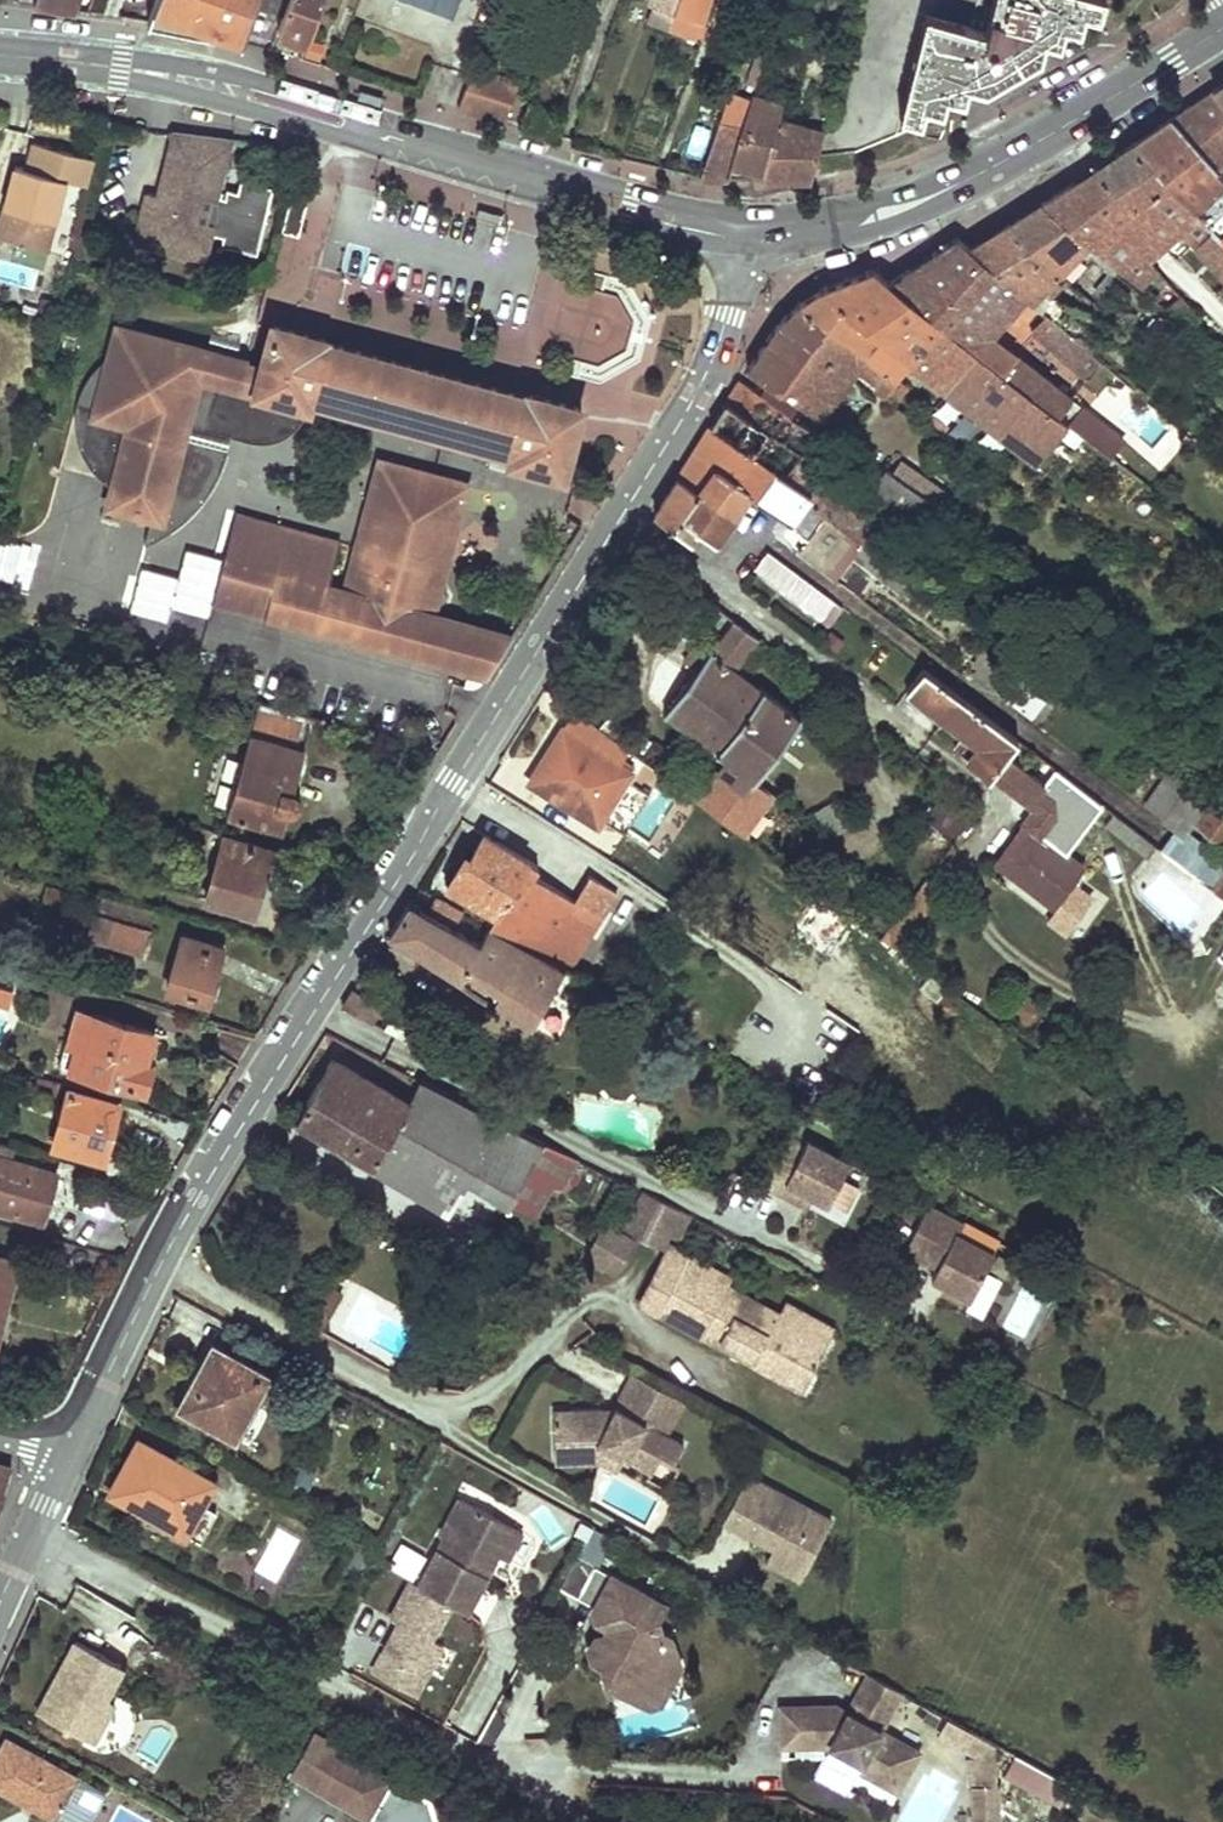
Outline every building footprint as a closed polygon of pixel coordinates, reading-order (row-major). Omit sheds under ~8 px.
[(73,9),(77,0),(36,0),(34,4),(73,9)] [(255,4),(283,15),(289,0),(257,0),(255,4)] [(283,15),(277,30),(307,41),(322,0),(289,0),(283,15)] [(565,12),(580,18),(587,0),(569,0),(565,12)] [(650,6),(652,6),(647,20),(668,29),(669,27),(678,0),(652,0),(650,6)] [(669,27),(696,37),(709,0),(678,0),(669,27)] [(854,149),(940,112),(946,91),(963,96),(967,81),(985,85),(1039,53),(1043,36),(1058,39),(1098,12),(1101,0),(858,0),(846,48),(828,113),(818,153),(854,149)] [(210,23),(207,33),(216,35),(219,25),(210,23)] [(504,123),(518,81),(473,66),(458,108),(504,123)] [(1222,103),(1222,82),(1212,89),(1222,103)] [(720,119),(741,127),(751,98),(730,89),(720,119)] [(1212,89),(1193,102),(1170,118),(1214,170),(1222,162),(1222,103),(1212,89)] [(784,102),(752,94),(751,98),(741,127),(720,119),(700,177),(713,177),(763,177),(779,118),(784,102)] [(828,113),(814,110),(810,126),(781,119),(779,118),(763,177),(788,177),(813,176),(818,153),(828,113)] [(1214,170),(1170,118),(1154,129),(1132,144),(1222,241),(1222,179),(1214,170)] [(230,132),(174,125),(158,189),(147,186),(137,229),(142,237),(198,251),(207,245),(212,226),(224,229),(222,238),(257,247),(263,224),(272,188),(273,180),(241,172),(238,185),(227,183),(225,191),(217,189),(230,132)] [(1163,248),(1180,232),(1222,277),(1222,241),(1132,144),(1116,155),(1094,171),(1121,202),(1163,248)] [(11,160),(1,200),(7,202),(0,230),(0,234),(42,245),(61,173),(11,160)] [(1041,204),(1085,245),(1121,202),(1094,171),(1068,186),(1041,204)] [(272,188),(263,224),(279,228),(299,233),(308,197),(288,192),(272,188)] [(1121,202),(1085,245),(1094,252),(1116,226),(1149,262),(1163,248),(1121,202)] [(1085,245),(1041,204),(1022,216),(1005,227),(1057,276),(1085,245)] [(1116,226),(1094,252),(1114,270),(1122,277),(1184,331),(1198,317),(1149,262),(1116,226)] [(992,236),(971,249),(1033,303),(1043,292),(1057,276),(1005,227),(992,236)] [(1087,380),(1102,361),(1063,329),(1033,303),(971,249),(958,238),(924,260),(888,282),(975,352),(991,334),(1010,311),(1087,380)] [(1038,463),(1068,425),(1001,372),(975,352),(888,282),(872,269),(835,283),(820,289),(798,304),(863,352),(877,335),(910,362),(1038,463)] [(1114,270),(1098,289),(1106,296),(1122,277),(1114,270)] [(1033,303),(1063,329),(1073,317),(1043,292),(1033,303)] [(863,352),(798,304),(776,325),(761,348),(747,369),(771,385),(795,402),(821,420),(856,370),(878,385),(875,389),(894,402),(907,385),(898,378),(863,352)] [(259,380),(312,394),(314,384),(517,439),(514,448),(567,463),(585,396),(532,382),(532,383),(329,329),(330,326),(277,312),(276,315),(259,380)] [(144,332),(147,322),(116,313),(110,338),(117,340),(131,335),(144,332)] [(215,371),(239,377),(247,350),(147,322),(144,332),(131,335),(117,340),(110,338),(108,345),(94,357),(83,373),(77,389),(94,394),(91,404),(127,413),(110,474),(104,493),(149,506),(141,532),(149,530),(173,517),(184,508),(199,493),(219,439),(177,427),(182,407),(185,408),(189,409),(193,409),(197,409),(200,407),(203,405),(205,402),(207,398),(215,371)] [(975,352),(1001,372),(1016,354),(991,334),(975,352)] [(877,335),(863,352),(898,378),(910,362),(877,335)] [(253,381),(261,353),(247,350),(239,377),(253,381)] [(1001,372),(1068,425),(1079,411),(1069,404),(1073,398),(1016,354),(1001,372)] [(219,439),(239,377),(215,371),(207,398),(205,402),(203,405),(200,407),(197,409),(193,409),(189,409),(185,408),(182,407),(177,427),(219,439)] [(726,402),(710,427),(771,470),(811,497),(807,502),(876,554),(883,543),(869,533),(877,523),(797,462),(818,434),(788,413),(763,396),(740,380),(726,402)] [(771,385),(763,396),(788,413),(795,402),(771,385)] [(94,394),(77,389),(76,392),(75,412),(78,432),(86,450),(99,466),(110,474),(127,413),(91,404),(94,394)] [(695,451),(678,477),(731,515),(746,492),(753,496),(771,470),(710,427),(695,451)] [(537,553),(494,623),(439,609),(443,596),(435,581),(430,579),(459,475),(385,454),(352,586),(335,581),(347,537),(243,509),(219,596),(494,669),(588,519),(551,495),(520,542),(537,553)] [(860,456),(845,476),(915,526),(932,502),(892,473),(884,468),(882,472),(860,456)] [(893,471),(945,506),(951,496),(900,461),(899,462),(890,458),(884,468),(892,473),(893,471)] [(876,554),(807,502),(811,497),(771,470),(753,496),(788,521),(800,536),(804,538),(799,553),(834,580),(852,557),(896,591),(907,577),(876,554)] [(655,515),(708,555),(729,524),(726,521),(731,515),(678,477),(665,498),(655,515)] [(891,534),(877,523),(869,533),(883,543),(891,534)] [(11,580),(23,541),(0,534),(0,576),(11,580)] [(767,551),(755,568),(827,623),(840,605),(767,551)] [(754,780),(801,717),(736,669),(752,647),(759,638),(734,619),(664,713),(725,759),(695,799),(744,836),(774,795),(754,780)] [(176,638),(135,627),(123,669),(164,680),(176,638)] [(759,638),(752,647),(817,696),(823,687),(759,638)] [(997,689),(1026,711),(1028,708),(1027,707),(1046,683),(1017,661),(997,689)] [(906,691),(955,729),(946,742),(991,776),(992,774),(1037,808),(996,863),(1055,907),(1084,868),(1040,835),(1063,805),(1042,789),(1045,785),(1006,755),(1018,740),(923,668),(906,691)] [(1035,713),(1055,687),(1047,681),(1046,683),(1027,707),(1028,708),(1035,713)] [(229,812),(281,826),(287,807),(292,807),(296,805),(298,802),(298,798),(297,795),(292,792),(285,790),(290,774),(296,775),(311,720),(259,705),(229,812)] [(562,729),(529,782),(597,825),(630,772),(562,729)] [(1171,772),(1149,801),(1167,814),(1189,785),(1171,772)] [(572,903),(587,880),(570,869),(582,851),(582,843),(486,783),(461,821),(483,835),(536,870),(531,877),(572,903)] [(1189,785),(1167,814),(1178,831),(1182,835),(1195,819),(1222,840),(1222,811),(1189,785)] [(936,802),(924,818),(953,840),(965,824),(936,802)] [(1163,851),(1222,897),(1222,866),(1182,835),(1178,831),(1163,851)] [(225,833),(205,901),(253,915),(259,894),(252,892),(266,846),(225,833)] [(564,968),(568,970),(613,896),(587,880),(572,903),(531,877),(536,870),(483,835),(470,857),(466,866),(460,863),(460,864),(447,887),(495,914),(488,927),(564,968)] [(582,851),(570,869),(587,880),(600,860),(583,850),(582,851)] [(600,860),(587,880),(613,896),(621,884),(629,870),(604,853),(600,860)] [(463,854),(458,863),(460,864),(460,863),(466,866),(470,857),(463,854)] [(944,895),(925,881),(882,938),(901,952),(944,895)] [(76,893),(46,885),(43,899),(72,907),(76,893)] [(156,910),(101,894),(89,937),(143,953),(156,910)] [(427,913),(409,903),(388,934),(532,1024),(549,994),(564,968),(488,927),(479,942),(453,927),(462,912),(435,897),(427,913)] [(182,935),(167,988),(207,1000),(223,947),(182,935)] [(381,981),(365,971),(341,1008),(369,1023),(380,1007),(369,999),(381,981)] [(381,981),(369,999),(380,1007),(392,988),(381,981)] [(0,986),(0,1002),(10,1004),(14,990),(0,986)] [(1020,990),(1006,1007),(1026,1022),(1040,1004),(1020,990)] [(575,1011),(549,994),(532,1024),(558,1041),(575,1011)] [(68,1068),(144,1091),(152,1064),(144,1062),(153,1032),(75,1009),(69,1029),(71,1034),(69,1041),(64,1044),(58,1064),(62,1069),(67,1070),(68,1068)] [(563,1186),(578,1159),(544,1142),(520,1130),(470,1104),(420,1079),(409,1102),(333,1060),(296,1121),(446,1211),(466,1178),(536,1217),(553,1184),(563,1186)] [(119,1103),(69,1089),(53,1145),(104,1159),(119,1103)] [(784,1139),(760,1184),(781,1196),(787,1185),(812,1198),(828,1207),(850,1166),(808,1144),(804,1150),(784,1139)] [(56,1173),(11,1160),(15,1147),(0,1143),(0,1208),(43,1220),(56,1173)] [(787,1185),(781,1196),(806,1209),(812,1198),(787,1185)] [(682,1212),(644,1193),(624,1227),(661,1248),(668,1235),(682,1212)] [(929,1209),(905,1253),(937,1270),(931,1282),(969,1303),(994,1258),(958,1238),(964,1229),(929,1209)] [(682,1212),(668,1235),(677,1240),(691,1216),(682,1212)] [(602,1221),(584,1252),(618,1272),(635,1240),(602,1221)] [(640,1306),(658,1315),(683,1266),(728,1288),(732,1280),(670,1248),(640,1306)] [(2,1315),(17,1260),(0,1255),(0,1314),(2,1315)] [(703,1338),(728,1288),(683,1266),(658,1315),(703,1338)] [(779,1315),(728,1288),(703,1338),(719,1346),(721,1340),(756,1358),(754,1363),(803,1389),(826,1343),(777,1318),(779,1315)] [(777,1318),(826,1343),(834,1328),(785,1303),(779,1315),(777,1318)] [(721,1340),(719,1346),(754,1363),(756,1358),(721,1340)] [(269,1374),(212,1342),(195,1373),(201,1376),(183,1410),(229,1435),(247,1400),(253,1404),(269,1374)] [(567,1349),(574,1376),(596,1370),(589,1343),(567,1349)] [(683,1400),(632,1372),(614,1407),(611,1412),(601,1412),(601,1407),(569,1409),(569,1418),(553,1418),(555,1453),(581,1453),(581,1444),(597,1443),(623,1457),(651,1471),(659,1456),(673,1463),(684,1443),(666,1433),(683,1400)] [(253,1404),(247,1400),(229,1435),(235,1438),(253,1404)] [(569,1418),(569,1409),(553,1410),(553,1418),(569,1418)] [(138,1440),(110,1492),(184,1533),(213,1481),(138,1440)] [(555,1463),(592,1462),(615,1473),(623,1457),(597,1443),(581,1444),(581,1453),(555,1453),(555,1463)] [(11,1469),(0,1466),(0,1503),(11,1469)] [(747,1474),(724,1519),(774,1544),(810,1562),(832,1516),(747,1474)] [(419,1587),(449,1603),(465,1611),(496,1554),(505,1559),(520,1531),(461,1499),(441,1536),(445,1538),(419,1587)] [(276,1527),(254,1573),(278,1584),(300,1538),(276,1527)] [(399,1540),(387,1564),(414,1578),(426,1553),(399,1540)] [(803,1576),(810,1562),(774,1544),(767,1558),(803,1576)] [(660,1663),(678,1658),(671,1637),(660,1631),(657,1618),(665,1602),(596,1565),(578,1596),(596,1605),(594,1607),(596,1617),(598,1634),(590,1646),(601,1652),(604,1661),(613,1666),(619,1683),(636,1678),(659,1689),(660,1663)] [(449,1603),(411,1583),(391,1620),(399,1625),(404,1628),(401,1634),(395,1631),(372,1674),(413,1695),(440,1645),(430,1639),(449,1603)] [(399,1625),(395,1631),(401,1634),(404,1628),(399,1625)] [(124,1669),(75,1643),(60,1669),(66,1673),(62,1683),(55,1680),(37,1713),(86,1739),(106,1701),(124,1669)] [(659,1705),(666,1702),(680,1666),(678,1658),(660,1663),(659,1689),(636,1678),(619,1683),(624,1701),(659,1705)] [(66,1673),(60,1669),(55,1680),(62,1683),(66,1673)] [(850,1713),(838,1706),(792,1708),(793,1747),(832,1746),(864,1764),(860,1771),(900,1792),(922,1752),(883,1731),(904,1693),(871,1675),(850,1713)] [(115,1705),(106,1701),(86,1739),(94,1744),(115,1705)] [(793,1747),(792,1708),(783,1707),(784,1747),(793,1747)] [(290,1777),(359,1814),(366,1813),(369,1821),(435,1821),(428,1799),(312,1735),(290,1777)] [(0,1757),(0,1791),(57,1821),(61,1821),(85,1777),(11,1737),(0,1757)] [(1012,1754),(1003,1776),(1062,1802),(1072,1780),(1012,1754)] [(977,1780),(973,1821),(1000,1821),(1004,1782),(977,1780)]
